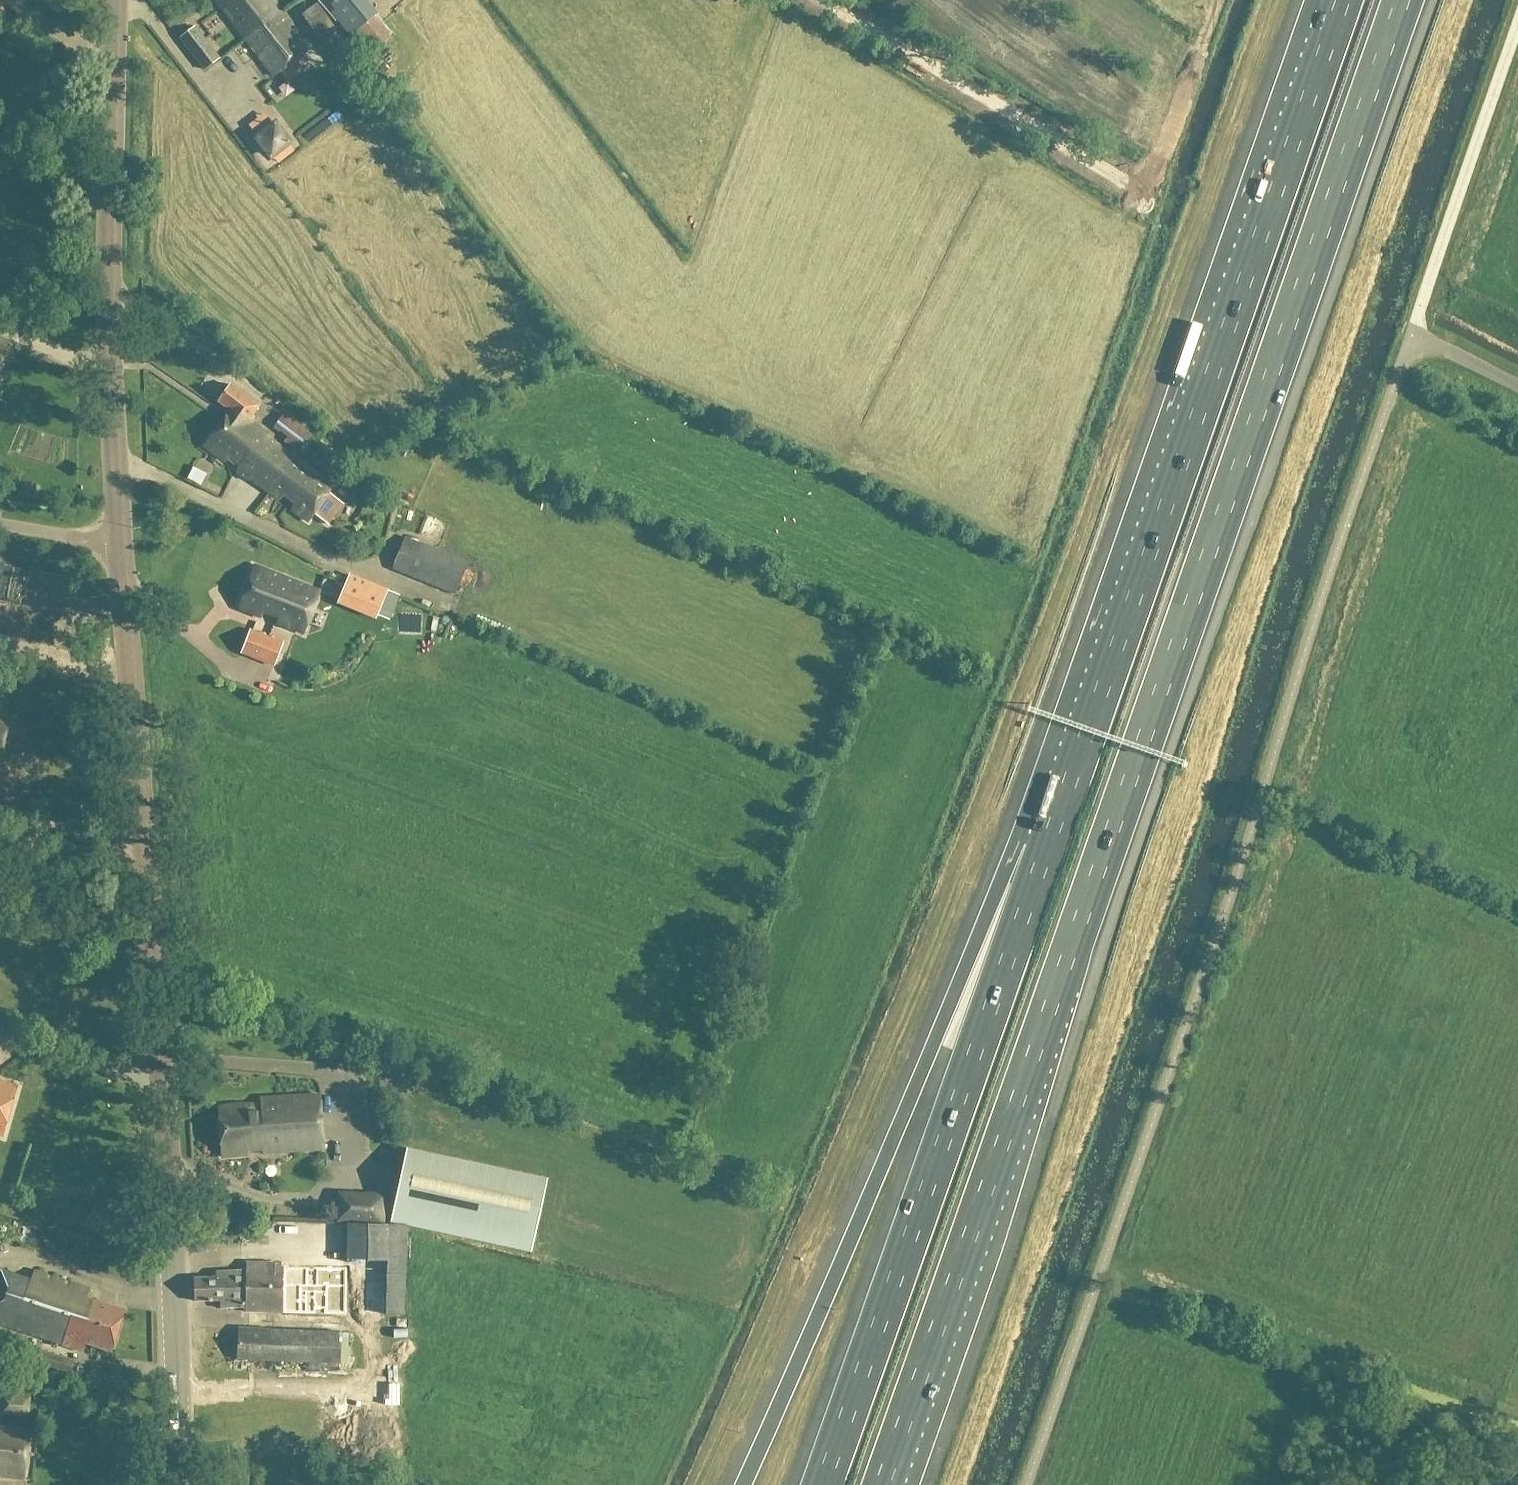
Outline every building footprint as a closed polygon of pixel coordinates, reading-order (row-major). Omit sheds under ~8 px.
[(262,0),(213,0),(273,78),(279,73),(286,83),(310,65),(302,55),(304,54),(287,31),(290,27),(271,0),(263,0),(262,0)] [(290,5),(295,15),(309,8),(305,0),(301,0),(290,5)] [(349,38),(376,16),(363,0),(318,0),(349,38)] [(301,17),(319,43),(318,44),(324,54),(343,40),(336,30),(335,31),(317,5),(301,17)] [(193,27),(179,38),(187,49),(197,41),(200,45),(198,47),(201,51),(193,57),(204,70),(218,59),(193,27)] [(257,140),(270,157),(287,144),(274,127),(257,140)] [(7,353),(10,345),(0,340),(0,368),(7,353)] [(251,424),(248,422),(258,408),(229,387),(216,404),(229,413),(203,448),(223,463),(230,458),(240,467),(236,474),(246,481),(247,479),(279,500),(283,495),(294,504),(292,511),(308,522),(313,515),(327,525),(341,505),(328,495),(332,489),(265,439),(268,436),(251,424)] [(194,488),(200,477),(187,469),(181,480),(194,488)] [(455,596),(467,564),(404,538),(391,570),(455,596)] [(254,569),(238,611),(261,620),(263,615),(276,619),(274,625),(302,635),(318,593),(254,569)] [(389,622),(399,597),(372,586),(350,576),(338,605),(374,620),(376,616),(389,622)] [(273,667),(281,646),(249,634),(241,655),(273,667)] [(15,715),(0,711),(0,762),(15,715)] [(2,1138),(16,1087),(0,1083),(0,1137),(2,1138)] [(323,1150),(318,1096),(260,1101),(260,1105),(217,1109),(221,1159),(247,1157),(248,1150),(260,1149),(263,1155),(323,1150)] [(528,1254),(544,1181),(405,1151),(389,1224),(528,1254)] [(334,1224),(381,1225),(383,1195),(347,1193),(335,1193),(334,1224)] [(244,1309),(244,1313),(284,1314),(284,1269),(274,1269),(273,1265),(245,1264),(244,1272),(215,1274),(215,1279),(193,1280),(195,1303),(219,1302),(219,1310),(244,1309)] [(346,1270),(284,1269),(284,1314),(345,1315),(346,1270)] [(32,1273),(29,1285),(0,1275),(0,1327),(81,1354),(84,1344),(111,1353),(124,1313),(86,1301),(89,1291),(32,1273)] [(339,1366),(340,1335),(237,1330),(236,1361),(339,1366)] [(340,1335),(339,1366),(345,1366),(347,1335),(340,1335)] [(70,1376),(73,1362),(39,1351),(34,1364),(70,1376)] [(30,1399),(1,1396),(0,1404),(0,1418),(28,1421),(30,1399)] [(24,1480),(29,1431),(0,1428),(0,1478),(24,1480)]
